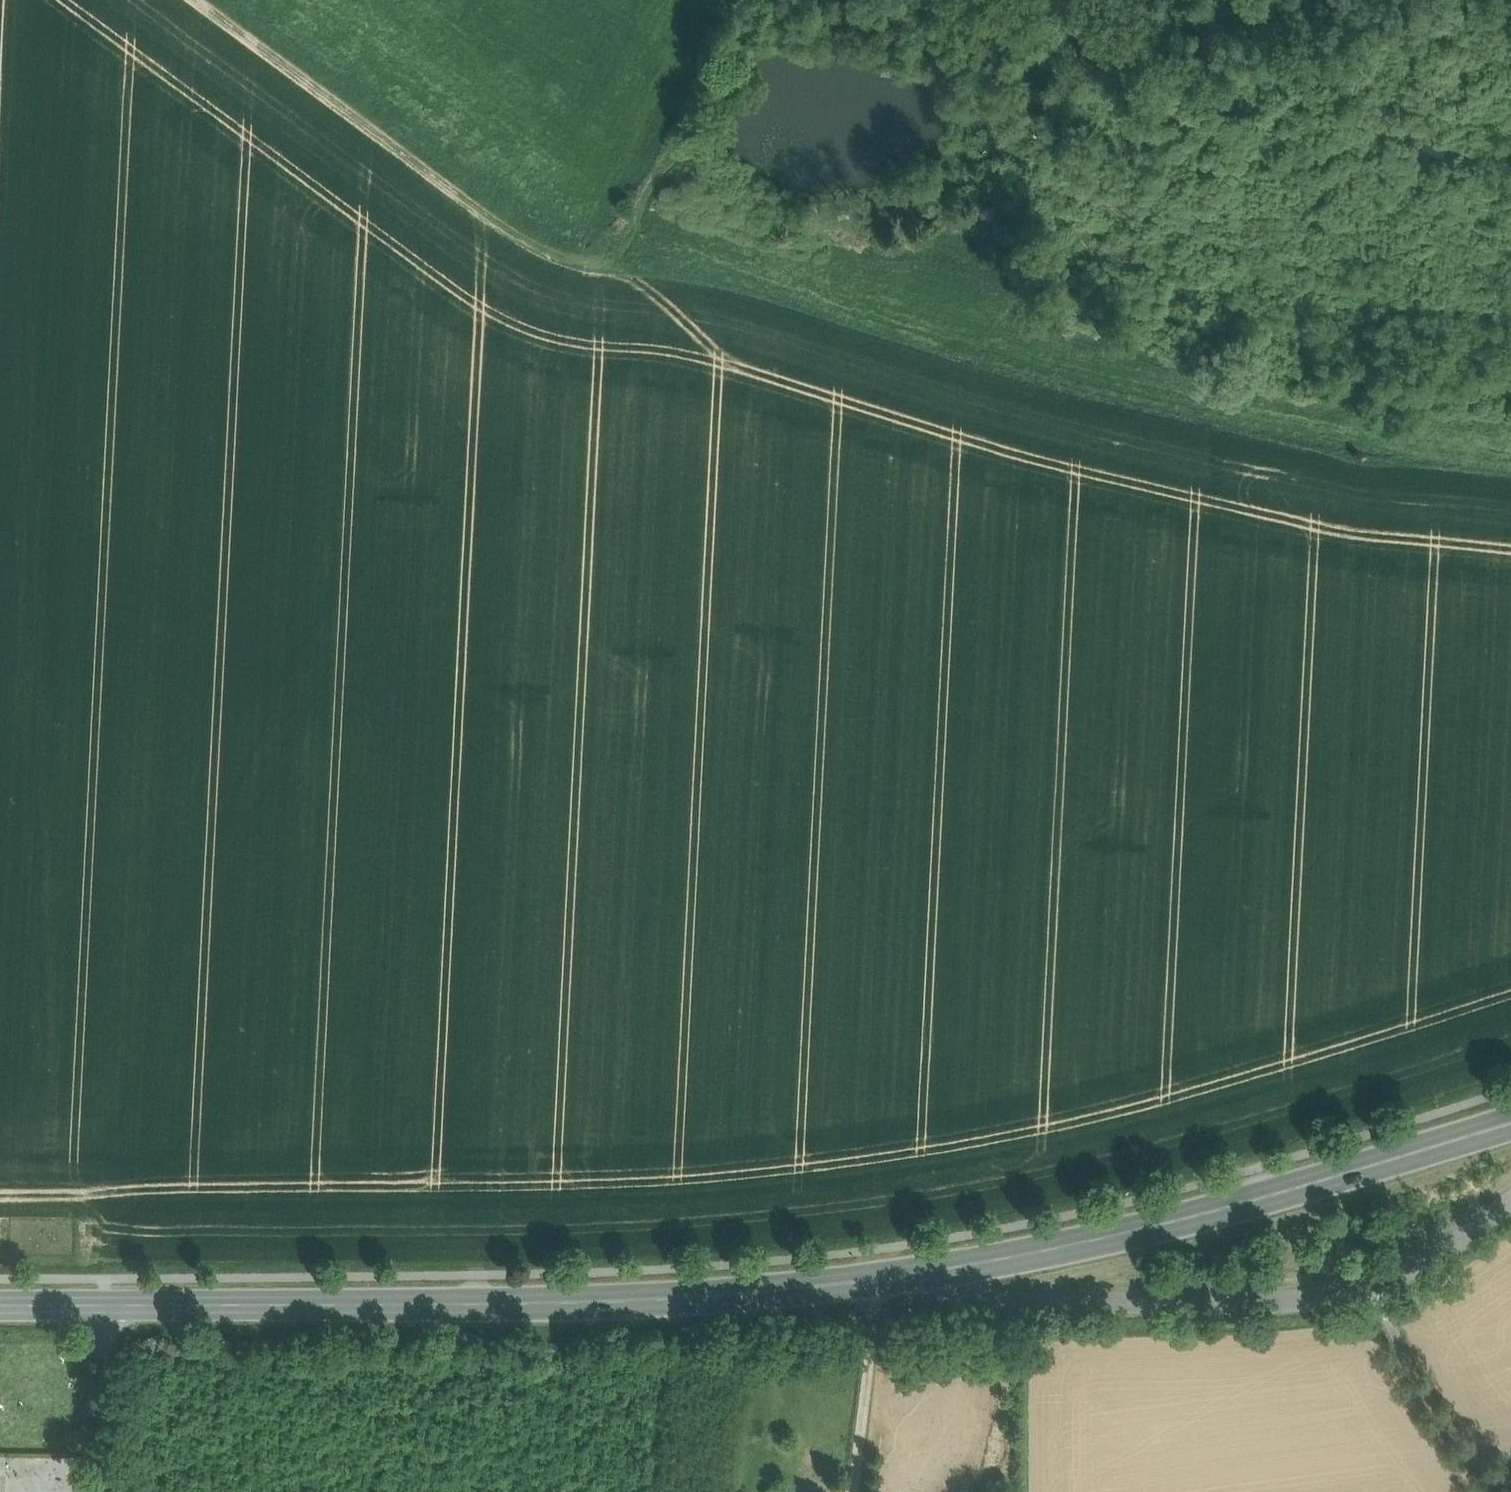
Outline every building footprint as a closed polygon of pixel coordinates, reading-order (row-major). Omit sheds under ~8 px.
[(87,1435),(75,1434),(75,1449),(86,1449),(87,1435)] [(84,1461),(75,1461),(74,1485),(84,1486),(84,1461)]
